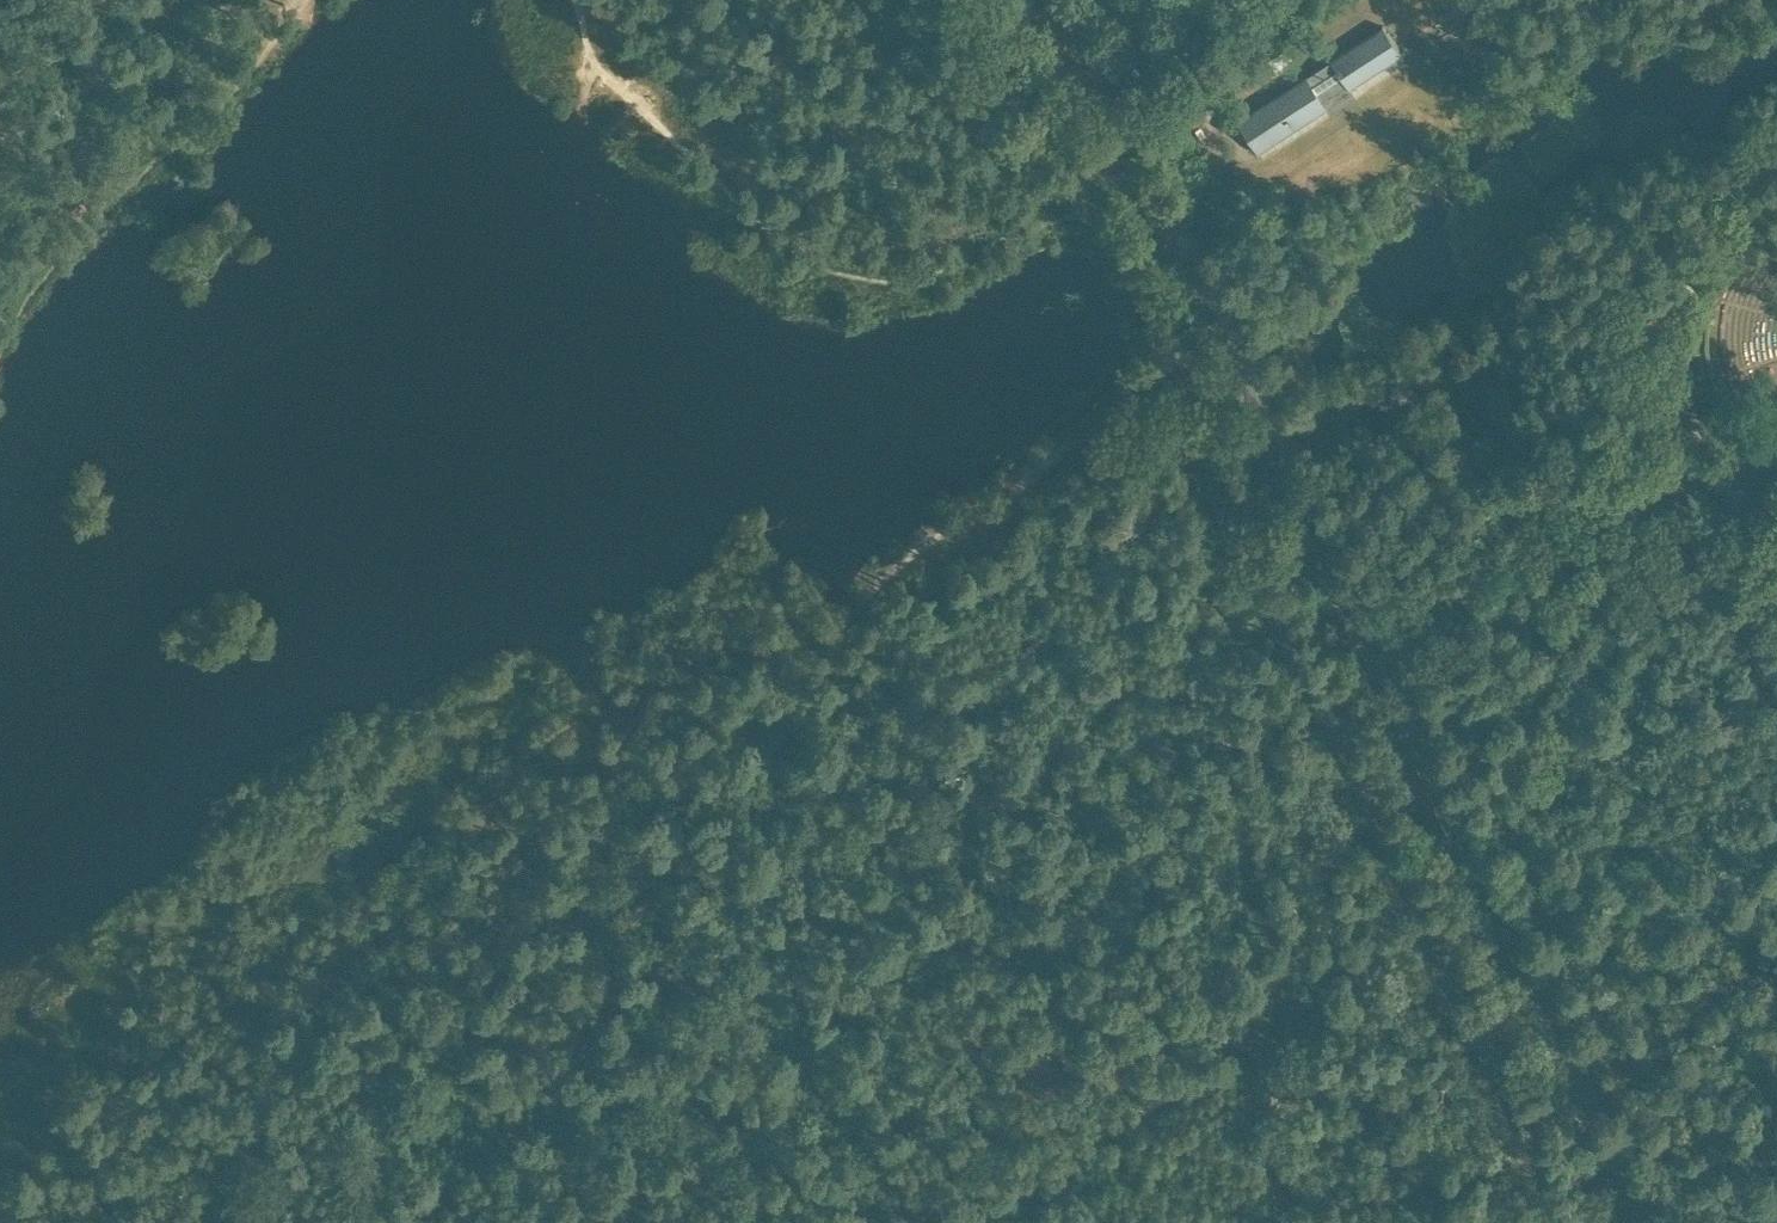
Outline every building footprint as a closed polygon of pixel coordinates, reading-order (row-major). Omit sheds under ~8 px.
[(1383,25),(1237,120),(1259,153),(1260,152),(1260,151),(1327,108),(1313,86),(1338,70),(1350,89),(1351,88),(1351,87),(1401,55),(1401,56),(1403,55),(1383,25)] [(1290,46),(1271,58),(1278,69),(1297,56),(1290,46)]
